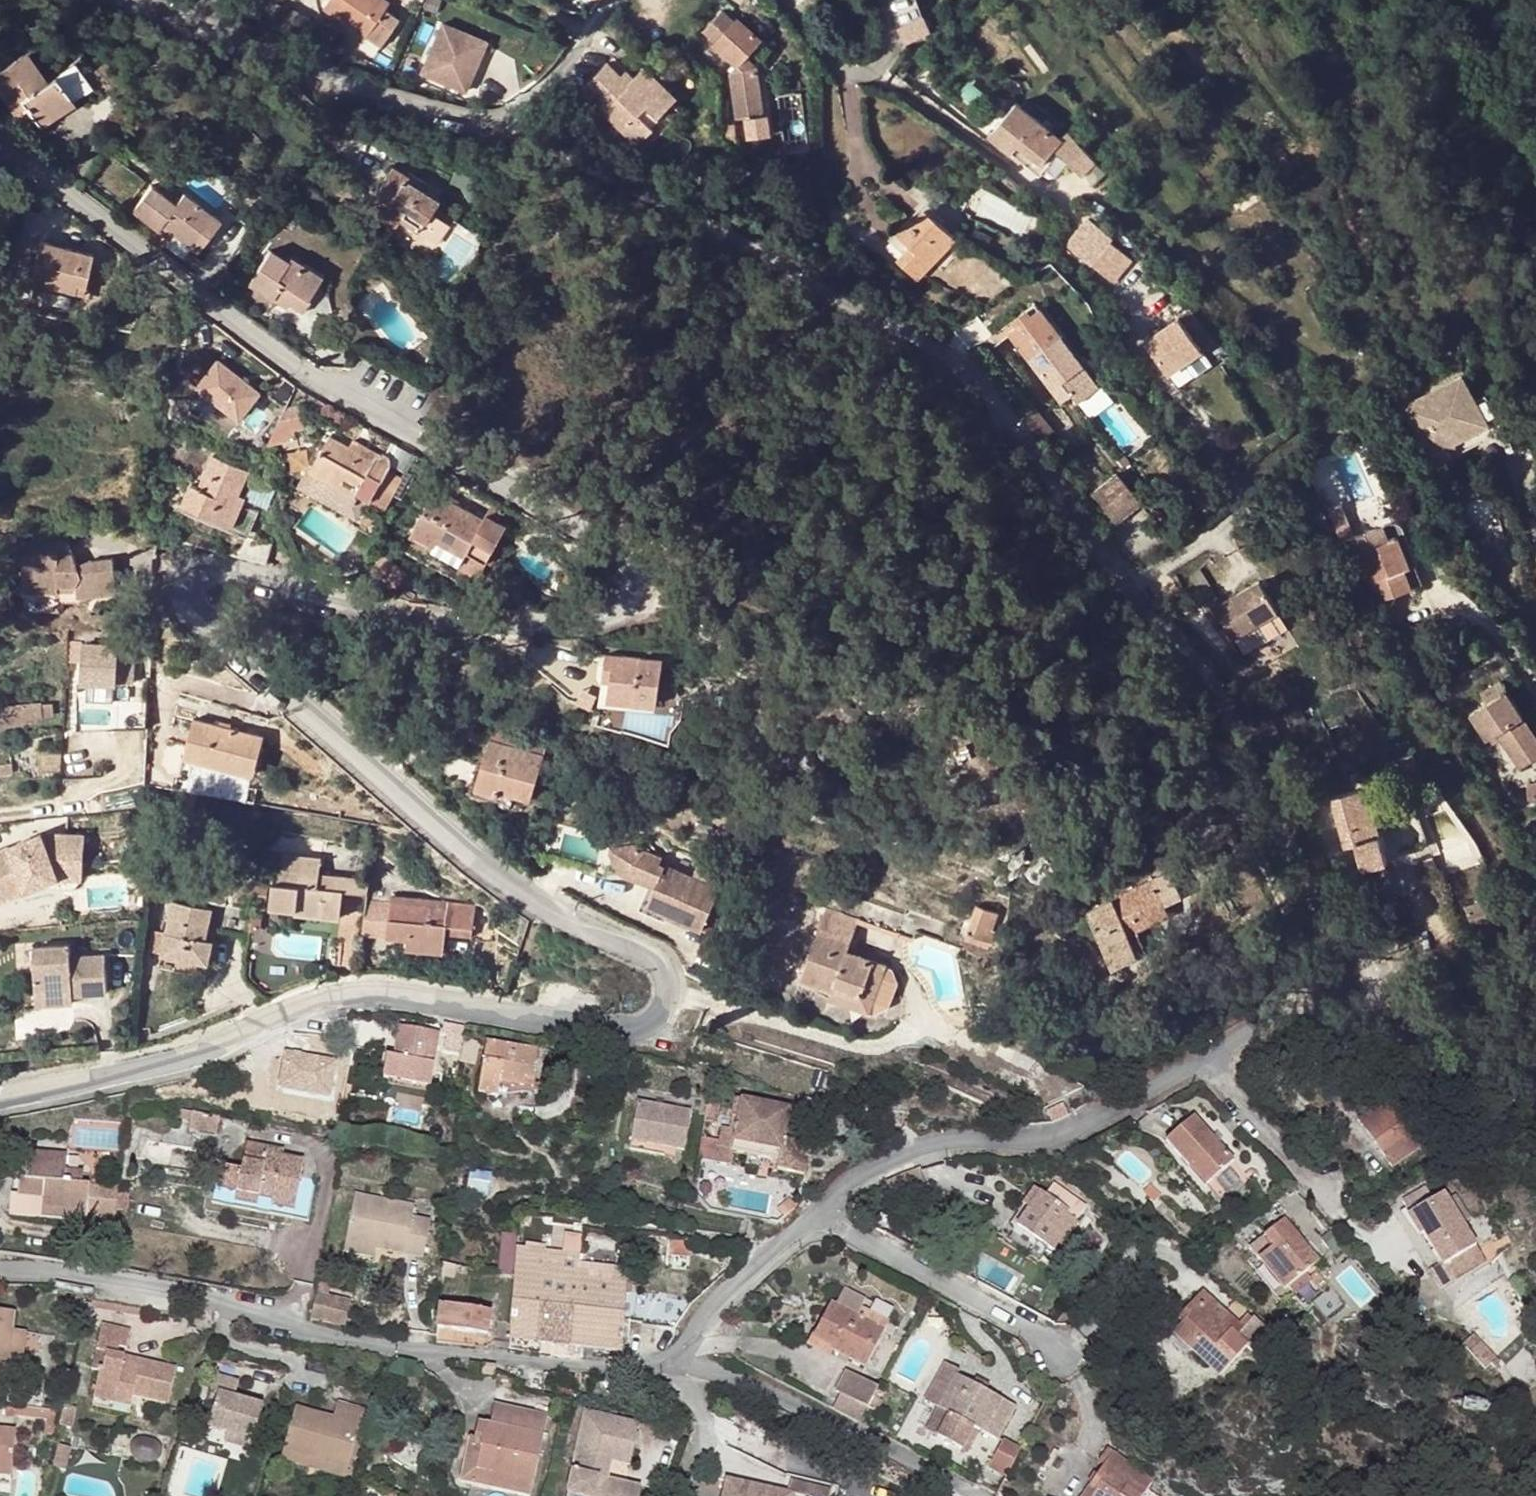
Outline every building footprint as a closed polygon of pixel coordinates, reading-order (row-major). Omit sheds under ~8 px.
[(382,0),(327,0),(321,8),(379,46),(397,19),(382,10),(387,3),(382,0)] [(736,21),(723,10),(704,31),(717,42),(714,44),(738,66),(762,39),(738,18),(736,21)] [(911,39),(935,27),(926,12),(904,24),(911,39)] [(453,87),(474,36),(442,22),(421,73),(453,87)] [(486,41),(474,36),(453,87),(465,92),(486,41)] [(32,113),(41,125),(74,101),(55,74),(47,80),(26,49),(0,68),(0,89),(16,113),(27,106),(32,113)] [(580,86),(637,142),(652,127),(638,113),(647,105),(658,116),(677,97),(645,65),(633,77),(628,82),(620,74),(605,60),(580,86)] [(625,69),(620,74),(628,82),(633,77),(625,69)] [(719,85),(719,102),(729,101),(728,84),(719,85)] [(801,93),(779,96),(785,153),(808,151),(801,93)] [(731,125),(729,101),(719,102),(721,126),(731,125)] [(1058,141),(1060,138),(1016,102),(989,135),(1033,171),(1058,141)] [(27,106),(16,113),(21,120),(32,113),(27,106)] [(720,127),(722,140),(734,139),(733,125),(731,125),(721,126),(720,127)] [(1058,141),(1073,160),(1085,150),(1068,130),(1060,138),(1058,141)] [(423,184),(392,164),(371,198),(385,207),(402,218),(419,229),(438,199),(421,189),(423,184)] [(152,184),(134,208),(158,227),(162,222),(175,232),(190,244),(213,215),(183,192),(175,202),(152,184)] [(396,227),(402,218),(385,207),(379,216),(396,227)] [(909,246),(903,252),(896,259),(915,278),(955,238),(925,209),(913,221),(909,218),(895,232),(909,246)] [(1064,244),(1113,284),(1136,257),(1087,216),(1064,244)] [(162,222),(158,227),(171,237),(175,232),(162,222)] [(970,239),(979,243),(983,233),(975,229),(970,239)] [(909,246),(895,232),(889,239),(903,252),(909,246)] [(983,233),(979,243),(986,247),(991,237),(983,233)] [(92,252),(40,240),(34,266),(28,265),(24,281),(35,283),(36,279),(82,289),(84,286),(89,263),(92,252)] [(272,292),(289,302),(296,291),(308,298),(322,275),(291,257),(289,260),(270,249),(249,283),(270,296),(272,292)] [(36,279),(35,283),(88,297),(89,291),(82,289),(36,279)] [(310,300),(308,298),(296,291),(289,302),(303,311),(310,300)] [(287,306),(289,302),(272,292),(270,296),(287,306)] [(1011,335),(1051,387),(1061,380),(1071,393),(1077,401),(1098,386),(1042,311),(1011,335)] [(1183,316),(1148,341),(1170,373),(1205,349),(1183,316)] [(216,354),(191,385),(236,420),(261,388),(216,354)] [(1461,376),(1404,408),(1431,456),(1446,447),(1489,424),(1474,397),(1461,376)] [(1061,380),(1051,387),(1061,401),(1071,393),(1061,380)] [(1489,424),(1446,447),(1452,458),(1503,430),(1482,393),(1474,397),(1489,424)] [(1052,431),(1035,408),(1024,417),(1041,439),(1052,431)] [(373,459),(351,446),(330,435),(312,468),(356,493),(358,490),(372,497),(388,469),(394,457),(379,449),(377,453),(373,459)] [(355,440),(351,446),(373,459),(377,453),(355,440)] [(1128,462),(1122,455),(1117,459),(1123,467),(1128,462)] [(183,502),(249,529),(256,512),(234,503),(247,472),(211,457),(199,487),(190,484),(183,502)] [(352,501),(356,493),(312,468),(308,475),(352,501)] [(402,476),(388,469),(372,497),(385,505),(402,476)] [(1140,504),(1116,474),(1093,492),(1117,523),(1140,504)] [(439,539),(466,554),(468,551),(488,561),(507,525),(500,522),(486,515),(485,518),(435,491),(414,532),(436,544),(439,539)] [(249,529),(183,502),(180,509),(243,534),(247,535),(249,529)] [(493,502),(486,515),(500,522),(507,510),(493,502)] [(381,522),(353,505),(347,517),(375,533),(381,522)] [(1390,523),(1351,539),(1374,601),(1421,583),(1413,564),(1416,562),(1403,528),(1400,524),(1396,522),(1390,523)] [(243,534),(238,557),(254,561),(266,564),(271,541),(247,535),(243,534)] [(434,548),(462,562),(466,554),(439,539),(436,544),(434,548)] [(20,593),(57,592),(57,585),(75,586),(75,597),(117,593),(114,559),(85,560),(78,568),(66,557),(54,557),(53,544),(12,545),(12,564),(19,563),(20,593)] [(468,551),(466,554),(462,562),(460,567),(479,577),(488,561),(468,551)] [(1254,583),(1209,609),(1228,639),(1273,613),(1254,583)] [(57,585),(57,592),(58,599),(58,604),(75,604),(75,597),(75,586),(57,585)] [(1259,666),(1299,647),(1291,631),(1251,650),(1259,666)] [(84,644),(82,681),(133,684),(135,659),(119,658),(120,646),(84,644)] [(607,696),(657,703),(662,660),(605,653),(602,678),(604,678),(609,678),(607,696)] [(1464,707),(1469,715),(1505,692),(1500,683),(1464,707)] [(1469,715),(1486,741),(1496,734),(1520,770),(1535,758),(1535,738),(1505,692),(1469,715)] [(39,714),(38,703),(38,700),(0,704),(0,719),(39,714)] [(48,702),(38,703),(39,714),(49,713),(48,702)] [(187,754),(210,760),(212,753),(257,764),(265,735),(196,718),(187,754)] [(495,725),(490,742),(542,757),(547,740),(495,725)] [(530,798),(542,757),(490,742),(477,788),(498,795),(499,789),(530,798)] [(255,772),(257,764),(212,753),(210,760),(255,772)] [(0,763),(0,775),(3,774),(3,772),(13,771),(12,762),(0,763)] [(1365,790),(1331,800),(1344,848),(1355,846),(1362,869),(1385,862),(1365,790)] [(0,849),(0,883),(19,875),(22,883),(60,869),(62,875),(83,876),(84,853),(68,853),(69,834),(39,833),(0,849)] [(69,834),(68,853),(84,853),(85,834),(69,834)] [(634,845),(614,839),(611,848),(634,845)] [(648,853),(634,845),(611,848),(610,853),(620,872),(654,887),(646,904),(666,913),(668,915),(701,930),(723,879),(697,867),(692,877),(666,866),(665,867),(658,864),(660,858),(648,853)] [(336,890),(337,879),(319,877),(321,859),(281,855),(278,882),(273,882),(269,907),(296,910),(295,914),(324,918),(326,899),(343,900),(344,890),(336,890)] [(67,881),(79,881),(80,881),(82,879),(83,876),(62,875),(60,869),(22,883),(19,875),(0,883),(0,908),(67,881)] [(336,890),(344,890),(367,893),(369,883),(337,879),(336,890)] [(1152,881),(1087,912),(1113,966),(1135,956),(1125,936),(1135,931),(1141,929),(1136,918),(1163,905),(1152,881)] [(856,921),(876,929),(887,899),(866,891),(856,921)] [(391,902),(391,904),(446,910),(447,902),(392,897),(391,902)] [(326,899),(324,918),(340,919),(343,900),(326,899)] [(906,906),(887,899),(876,929),(895,936),(906,906)] [(387,937),(391,904),(391,902),(366,900),(365,917),(362,934),(387,937)] [(173,902),(166,935),(162,954),(208,964),(212,941),(205,939),(212,910),(173,902)] [(446,910),(391,904),(387,937),(407,939),(406,949),(434,952),(437,934),(445,934),(446,927),(473,931),(474,921),(476,905),(447,902),(446,910)] [(1168,916),(1163,905),(1136,918),(1141,929),(1168,916)] [(975,906),(966,933),(987,940),(992,942),(996,931),(992,930),(996,914),(975,906)] [(1448,907),(1426,914),(1431,928),(1452,921),(1448,907)] [(800,979),(832,991),(834,986),(859,996),(864,985),(875,989),(883,966),(846,952),(855,925),(824,914),(800,979)] [(492,933),(474,921),(473,931),(472,937),(471,942),(491,945),(492,933)] [(1452,921),(1431,928),(1439,955),(1461,948),(1452,921)] [(446,927),(445,934),(472,937),(473,931),(446,927)] [(1146,951),(1135,931),(1125,936),(1135,956),(1146,951)] [(148,951),(162,954),(166,935),(153,932),(148,951)] [(985,946),(987,940),(966,933),(964,939),(985,946)] [(444,954),(445,934),(437,934),(434,952),(444,954)] [(67,947),(29,944),(25,987),(62,991),(62,997),(97,1000),(100,961),(66,957),(67,947)] [(205,976),(208,964),(162,954),(159,967),(205,976)] [(834,986),(832,991),(829,999),(867,1012),(875,989),(864,985),(859,996),(834,986)] [(62,991),(25,987),(24,1001),(61,1005),(62,997),(62,991)] [(439,1034),(399,1027),(394,1057),(386,1056),(382,1079),(430,1087),(439,1034)] [(478,1093),(498,1096),(500,1083),(525,1086),(526,1078),(535,1079),(540,1050),(485,1042),(478,1093)] [(533,1094),(535,1079),(526,1078),(525,1086),(500,1083),(498,1096),(527,1093),(533,1094)] [(1421,1145),(1384,1093),(1376,1098),(1380,1104),(1374,1108),(1358,1120),(1392,1166),(1421,1145)] [(736,1097),(733,1117),(739,1118),(753,1120),(751,1133),(737,1131),(721,1128),(719,1140),(716,1162),(730,1165),(732,1152),(774,1160),(772,1169),(800,1174),(805,1142),(784,1138),(789,1107),(736,1097)] [(1370,1103),(1374,1108),(1380,1104),(1376,1098),(1370,1103)] [(691,1112),(638,1103),(629,1151),(665,1158),(666,1150),(684,1152),(691,1112)] [(707,1103),(704,1120),(716,1122),(720,1104),(707,1103)] [(191,1111),(178,1108),(176,1116),(190,1117),(191,1111)] [(219,1116),(191,1111),(190,1117),(189,1127),(216,1132),(219,1116)] [(1233,1162),(1193,1117),(1166,1141),(1206,1186),(1233,1162)] [(79,1118),(76,1145),(121,1150),(124,1124),(79,1118)] [(739,1118),(737,1131),(751,1133),(753,1120),(739,1118)] [(716,1162),(719,1140),(702,1137),(698,1160),(716,1162)] [(221,1190),(214,1189),(211,1202),(307,1220),(314,1184),(300,1181),(304,1160),(282,1157),(283,1149),(246,1143),(242,1170),(226,1167),(221,1190)] [(8,1216),(115,1224),(117,1187),(88,1185),(87,1193),(81,1193),(81,1185),(82,1171),(65,1170),(65,1155),(27,1152),(26,1170),(11,1169),(8,1216)] [(886,1173),(891,1182),(898,1178),(894,1169),(886,1173)] [(1069,1210),(1034,1187),(1028,1196),(1035,1200),(1029,1207),(1017,1225),(1057,1252),(1078,1222),(1066,1214),(1069,1210)] [(1444,1265),(1447,1263),(1476,1244),(1463,1225),(1446,1197),(1442,1191),(1407,1214),(1421,1235),(1423,1233),(1444,1265)] [(1457,1191),(1446,1197),(1463,1225),(1473,1218),(1457,1191)] [(346,1243),(376,1249),(422,1257),(429,1221),(412,1217),(413,1205),(354,1195),(346,1243)] [(1035,1200),(1028,1196),(1023,1203),(1029,1207),(1035,1200)] [(1273,1247),(1259,1259),(1285,1289),(1301,1275),(1319,1259),(1284,1220),(1265,1238),(1273,1247)] [(497,1275),(514,1276),(516,1247),(517,1233),(500,1232),(497,1269),(497,1275)] [(692,1240),(671,1237),(669,1255),(690,1258),(692,1240)] [(376,1249),(346,1243),(344,1254),(374,1259),(376,1249)] [(1486,1260),(1476,1244),(1447,1263),(1457,1278),(1486,1260)] [(533,1278),(534,1263),(536,1249),(516,1247),(514,1276),(509,1341),(540,1343),(571,1346),(614,1350),(622,1351),(624,1319),(642,1321),(642,1328),(672,1331),(691,1303),(679,1296),(626,1292),(627,1268),(582,1265),(582,1267),(581,1282),(533,1278)] [(582,1267),(534,1263),(533,1278),(581,1282),(582,1267)] [(456,1266),(443,1265),(442,1277),(455,1278),(456,1266)] [(1307,1280),(1301,1275),(1285,1289),(1290,1295),(1307,1280)] [(310,1319),(346,1326),(350,1301),(326,1296),(328,1287),(317,1285),(313,1305),(310,1319)] [(865,1367),(884,1331),(857,1317),(861,1307),(864,1299),(844,1289),(836,1306),(829,1303),(813,1337),(832,1347),(831,1349),(834,1351),(865,1367)] [(1253,1315),(1244,1326),(1237,1334),(1222,1322),(1229,1313),(1202,1289),(1184,1310),(1188,1314),(1182,1322),(1173,1332),(1190,1347),(1221,1374),(1247,1343),(1262,1356),(1278,1336),(1253,1315)] [(490,1313),(440,1305),(437,1329),(486,1336),(490,1313)] [(889,1322),(861,1307),(857,1317),(884,1331),(889,1322)] [(9,1366),(10,1359),(13,1329),(15,1312),(0,1310),(0,1365),(9,1366)] [(1188,1314),(1184,1310),(1177,1318),(1182,1322),(1188,1314)] [(1244,1326),(1229,1313),(1222,1322),(1237,1334),(1244,1326)] [(126,1366),(128,1356),(115,1353),(116,1346),(125,1347),(129,1331),(101,1324),(95,1350),(105,1351),(101,1371),(97,1370),(91,1396),(112,1401),(113,1393),(129,1397),(130,1394),(165,1402),(173,1366),(137,1359),(136,1368),(126,1366)] [(56,1334),(13,1329),(10,1359),(53,1363),(56,1334)] [(1190,1347),(1173,1332),(1168,1338),(1185,1353),(1190,1347)] [(1463,1344),(1470,1351),(1479,1342),(1472,1334),(1463,1344)] [(832,1347),(813,1337),(807,1348),(830,1359),(834,1351),(831,1349),(832,1347)] [(1485,1366),(1490,1361),(1494,1357),(1479,1342),(1470,1351),(1485,1366)] [(540,1352),(565,1355),(565,1352),(571,1352),(571,1346),(540,1343),(540,1352)] [(613,1358),(622,1358),(622,1351),(614,1350),(613,1358)] [(137,1359),(128,1356),(126,1366),(136,1368),(137,1359)] [(1499,1362),(1494,1357),(1490,1361),(1495,1366),(1499,1362)] [(835,1391),(867,1408),(878,1386),(846,1370),(835,1391)] [(944,1371),(927,1402),(940,1409),(950,1415),(938,1438),(961,1451),(974,1427),(979,1430),(998,1440),(1015,1406),(957,1374),(956,1376),(944,1371)] [(217,1391),(212,1411),(208,1425),(226,1430),(253,1437),(262,1403),(233,1396),(238,1379),(213,1373),(208,1389),(217,1391)] [(203,1408),(212,1411),(217,1391),(208,1389),(203,1408)] [(113,1393),(112,1401),(127,1404),(129,1397),(113,1393)] [(336,1419),(297,1407),(285,1447),(349,1469),(368,1411),(341,1402),(336,1419)] [(62,1412),(59,1424),(71,1426),(76,1406),(64,1403),(62,1412)] [(460,1484),(474,1487),(478,1471),(532,1483),(546,1416),(494,1405),(490,1425),(477,1423),(474,1439),(469,1438),(460,1484)] [(950,1415),(940,1409),(927,1433),(938,1438),(950,1415)] [(584,1411),(565,1495),(636,1495),(638,1487),(604,1479),(609,1460),(627,1464),(636,1423),(584,1411)] [(979,1430),(974,1427),(961,1451),(967,1453),(979,1430)] [(250,1448),(253,1437),(226,1430),(224,1442),(250,1448)] [(0,1431),(0,1469),(8,1470),(13,1433),(0,1431)] [(1007,1475),(1020,1450),(1002,1440),(990,1465),(1007,1475)] [(71,1446),(59,1444),(54,1467),(66,1469),(71,1446)] [(349,1469),(285,1447),(282,1459),(346,1479),(349,1469)] [(1082,1495),(1141,1495),(1154,1477),(1113,1450),(1097,1475),(1082,1495)] [(8,1470),(0,1469),(0,1478),(7,1479),(8,1470)] [(532,1483),(478,1471),(474,1487),(515,1495),(529,1495),(532,1483)] [(724,1480),(719,1495),(754,1495),(742,1492),(743,1487),(724,1480)] [(743,1487),(742,1492),(754,1495),(758,1495),(764,1493),(743,1487)] [(784,1495),(816,1495),(787,1487),(784,1495)]
